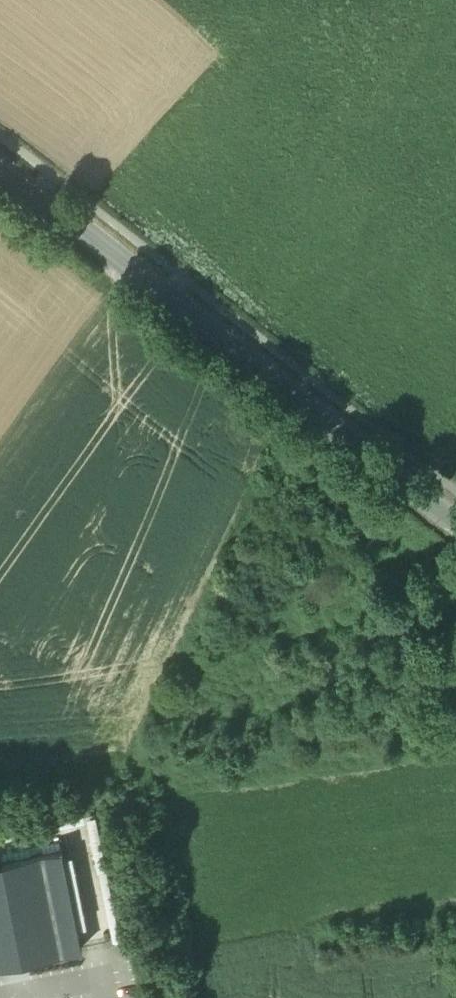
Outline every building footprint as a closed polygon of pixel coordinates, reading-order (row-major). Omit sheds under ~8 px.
[(12,960),(78,947),(59,854),(0,866),(0,963),(12,960)]
